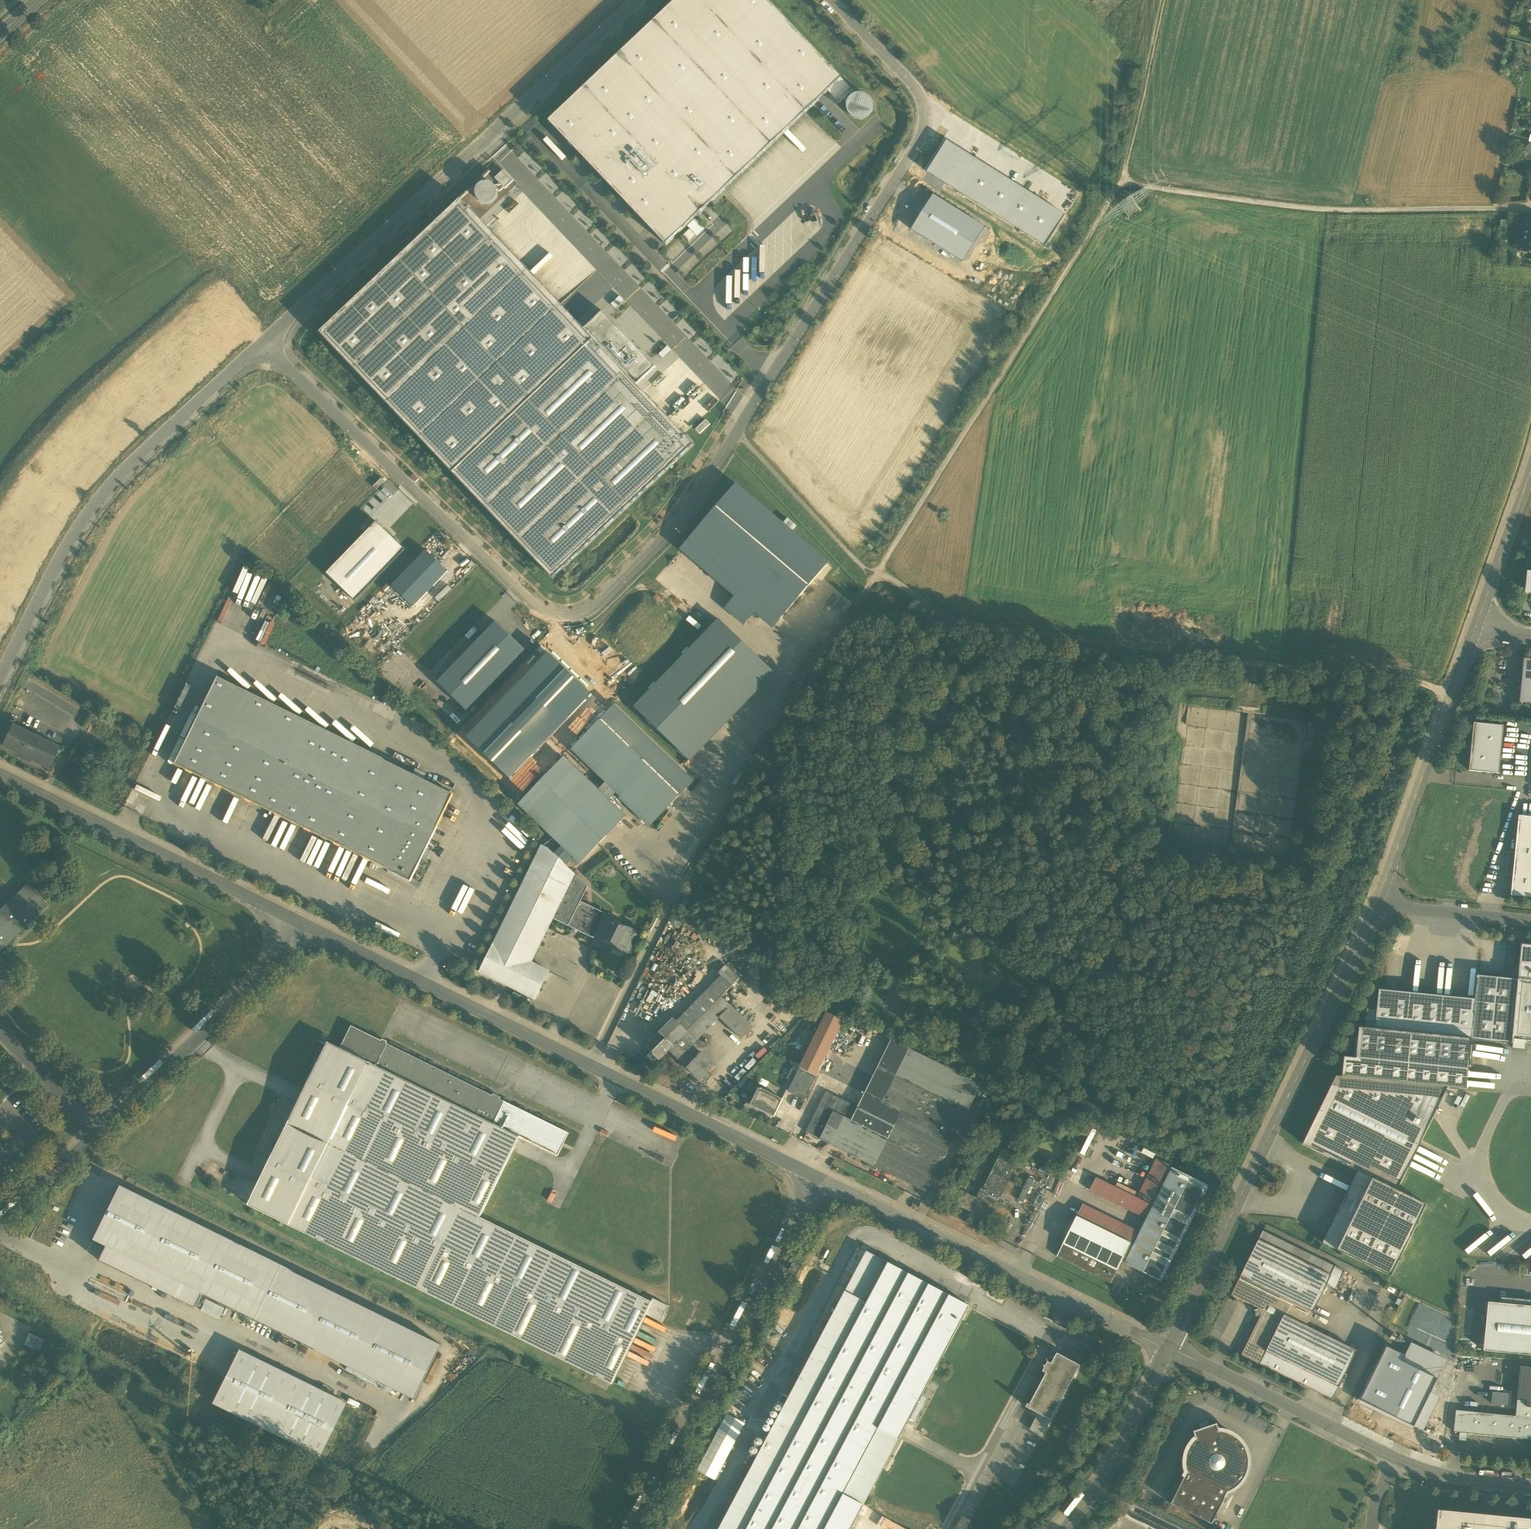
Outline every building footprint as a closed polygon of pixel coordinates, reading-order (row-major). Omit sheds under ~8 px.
[(828,91),(842,78),(767,0),(676,0),(549,121),(666,244),(828,91)] [(1523,64),(1517,57),(1511,62),(1516,69),(1523,64)] [(853,90),(842,78),(828,91),(840,103),(853,90)] [(846,105),(846,110),(849,114),(853,118),(858,119),(863,119),(867,117),(871,113),(872,108),(872,103),(870,98),(866,95),(861,93),(856,94),(851,96),(848,100),(846,105)] [(546,157),(551,154),(534,133),(530,136),(546,157)] [(947,141),(927,172),(1046,247),(1065,215),(947,141)] [(512,180),(503,170),(495,178),(504,188),(512,180)] [(476,194),(476,197),(478,200),(481,202),(484,203),(487,203),(491,202),(494,200),(496,197),(497,194),(496,190),(495,187),(492,184),(489,183),(486,182),(482,183),(479,185),(477,187),(476,190),(476,194)] [(933,195),(911,230),(963,262),(985,227),(933,195)] [(583,329),(460,200),(320,333),(552,577),(693,444),(636,384),(583,329)] [(1526,220),(1521,251),(1530,253),(1530,220),(1526,220)] [(602,311),(583,329),(636,384),(655,367),(602,311)] [(706,420),(695,429),(699,434),(710,424),(706,420)] [(735,486),(827,564),(828,562),(736,484),(735,486)] [(827,564),(735,486),(688,541),(780,619),(827,564)] [(376,521),(326,573),(355,601),(405,549),(376,521)] [(438,539),(427,550),(441,564),(452,553),(438,539)] [(780,619),(688,541),(680,550),(735,597),(725,609),(744,624),(754,612),(772,628),(780,619)] [(447,571),(426,550),(391,586),(413,607),(447,571)] [(716,612),(728,624),(732,620),(720,608),(716,612)] [(259,641),(266,644),(274,623),(267,620),(259,641)] [(635,707),(681,751),(765,664),(719,620),(635,707)] [(496,622),(446,674),(474,702),(525,649),(496,622)] [(547,650),(465,736),(509,778),(591,692),(547,650)] [(1530,704),(1530,660),(1524,659),(1520,702),(1530,704)] [(765,664),(681,751),(690,760),(774,673),(765,664)] [(466,710),(474,702),(446,674),(437,682),(466,710)] [(173,764),(390,871),(411,827),(432,838),(453,794),(216,677),(173,764)] [(181,689),(170,710),(178,714),(189,693),(181,689)] [(519,804),(580,863),(625,817),(608,800),(616,791),(622,797),(620,798),(650,826),(693,781),(614,706),(572,749),(607,782),(598,791),(564,758),(519,804)] [(162,721),(153,747),(160,749),(169,724),(162,721)] [(678,764),(683,759),(641,721),(636,727),(678,764)] [(1469,771),(1499,774),(1503,726),(1474,723),(1469,771)] [(30,760),(49,769),(59,749),(12,726),(2,746),(21,755),(24,756),(22,759),(26,761),(27,758),(30,759),(30,760)] [(1530,897),(1530,817),(1519,816),(1511,895),(1530,897)] [(410,881),(432,838),(411,827),(390,871),(410,881)] [(568,926),(581,901),(588,886),(548,848),(543,846),(525,881),(561,900),(552,918),(568,926)] [(1506,875),(1511,876),(1514,852),(1508,851),(1506,875)] [(463,916),(473,889),(431,872),(420,900),(463,916)] [(530,962),(552,918),(561,900),(525,881),(480,972),(535,999),(548,971),(530,962)] [(27,927),(30,924),(48,906),(27,885),(0,911),(0,953),(27,927)] [(594,938),(595,936),(594,936),(596,931),(602,920),(604,915),(605,915),(606,913),(581,901),(568,926),(573,928),(579,931),(594,938)] [(602,920),(613,925),(615,922),(616,923),(616,921),(605,915),(604,915),(602,920)] [(597,932),(608,937),(613,925),(602,920),(596,931),(597,932)] [(613,945),(627,952),(633,940),(630,939),(634,932),(616,923),(615,922),(613,925),(608,937),(606,941),(613,945)] [(597,932),(595,936),(606,941),(608,937),(597,932)] [(1517,979),(1511,1044),(1513,1044),(1513,1039),(1530,1041),(1530,945),(1521,944),(1517,979)] [(627,952),(613,945),(612,948),(626,954),(627,952)] [(722,976),(732,986),(740,978),(726,965),(718,973),(722,976)] [(1471,1040),(1511,1044),(1517,979),(1477,975),(1475,999),(1471,1040)] [(722,976),(685,1014),(695,1024),(710,1009),(722,997),(732,986),(722,976)] [(1468,1069),(1471,1040),(1475,999),(1379,989),(1377,1009),(1367,1008),(1365,1028),(1359,1028),(1356,1058),(1468,1069)] [(741,1039),(753,1028),(722,997),(710,1009),(719,1017),(741,1039)] [(692,1044),(719,1017),(710,1009),(695,1024),(687,1032),(683,1036),(692,1044)] [(827,1012),(799,1067),(816,1075),(843,1021),(827,1012)] [(687,1032),(695,1024),(685,1014),(677,1022),(687,1032)] [(683,1036),(687,1032),(677,1022),(673,1018),(660,1031),(659,1032),(673,1046),(683,1036)] [(340,1048),(370,1063),(374,1054),(381,1057),(387,1044),(351,1026),(340,1048)] [(645,1046),(659,1060),(669,1050),(673,1046),(659,1032),(654,1037),(650,1042),(645,1046)] [(645,1038),(650,1042),(654,1037),(650,1033),(645,1038)] [(669,1050),(687,1067),(701,1052),(692,1044),(683,1036),(673,1046),(669,1050)] [(864,1094),(882,1103),(909,1049),(891,1040),(864,1094)] [(307,1062),(316,1067),(326,1045),(318,1041),(307,1062)] [(520,1137),(493,1124),(370,1063),(340,1048),(328,1042),(326,1045),(316,1067),(288,1124),(479,1218),(480,1217),(519,1137),(520,1137)] [(493,1096),(387,1044),(381,1057),(374,1054),(370,1063),(493,1124),(505,1101),(499,1099),(500,1097),(493,1094),(493,1096)] [(981,1084),(909,1049),(882,1103),(954,1138),(981,1084)] [(687,1067),(701,1081),(715,1066),(701,1052),(687,1067)] [(1466,1089),(1468,1069),(1356,1058),(1344,1057),(1342,1077),(1447,1087),(1466,1089)] [(799,1067),(788,1091),(805,1099),(805,1098),(816,1075),(799,1067)] [(1447,1087),(1342,1077),(1336,1076),(1303,1144),(1358,1171),(1397,1190),(1447,1087)] [(750,1104),(773,1116),(777,1109),(782,1098),(759,1087),(750,1104)] [(806,1099),(805,1098),(805,1099),(788,1091),(786,1090),(782,1098),(777,1109),(797,1119),(806,1099)] [(927,1192),(954,1138),(882,1103),(864,1094),(858,1107),(826,1092),(806,1133),(927,1192)] [(519,1137),(558,1156),(569,1133),(505,1101),(493,1124),(520,1137),(519,1137)] [(651,1302),(480,1217),(479,1218),(288,1124),(248,1205),(612,1384),(646,1314),(660,1321),(668,1306),(653,1299),(651,1302)] [(998,1160),(1005,1163),(1010,1153),(1003,1150),(998,1160)] [(1019,1157),(1010,1153),(1005,1163),(1014,1168),(1019,1157)] [(1424,1162),(1432,1166),(1428,1175),(1437,1179),(1446,1161),(1429,1153),(1424,1162)] [(1208,1186),(1169,1167),(1169,1165),(1156,1159),(1136,1198),(1150,1204),(1143,1218),(1146,1219),(1140,1232),(1137,1231),(1130,1244),(1076,1217),(1057,1256),(1110,1283),(1121,1262),(1160,1281),(1208,1186)] [(998,1160),(992,1171),(1009,1179),(1014,1168),(1005,1163),(998,1160)] [(987,1222),(1009,1179),(992,1171),(983,1189),(981,1188),(980,1190),(983,1191),(978,1200),(954,1187),(948,1199),(973,1211),(971,1214),(987,1222)] [(1322,1243),(1391,1276),(1426,1205),(1397,1190),(1358,1171),(1322,1243)] [(1150,1204),(1136,1198),(1096,1178),(1089,1191),(1143,1218),(1150,1204)] [(1034,1182),(1028,1179),(1018,1200),(1023,1203),(1034,1182)] [(105,1246),(98,1260),(192,1306),(199,1293),(414,1399),(441,1345),(118,1186),(91,1240),(99,1244),(105,1246)] [(1130,1244),(1137,1231),(1083,1204),(1076,1217),(1130,1244)] [(1330,1275),(1335,1266),(1262,1231),(1258,1240),(1330,1275)] [(1241,1355),(1332,1400),(1356,1350),(1306,1325),(1326,1285),(1335,1289),(1344,1271),(1335,1266),(1330,1275),(1258,1240),(1231,1295),(1258,1308),(1261,1315),(1241,1355)] [(969,1306),(867,1251),(718,1528),(849,1528),(969,1306)] [(789,1270),(797,1275),(805,1260),(797,1255),(789,1270)] [(1500,1303),(1530,1306),(1530,1300),(1501,1297),(1500,1303)] [(1500,1303),(1488,1302),(1483,1350),(1530,1355),(1530,1306),(1500,1303)] [(24,1344),(39,1351),(44,1340),(29,1333),(24,1344)] [(1426,1373),(1435,1354),(1411,1342),(1404,1355),(1406,1356),(1403,1361),(1426,1373)] [(1406,1356),(1404,1355),(1386,1346),(1360,1400),(1414,1426),(1431,1391),(1437,1378),(1426,1373),(1403,1361),(1406,1356)] [(238,1349),(211,1403),(319,1456),(346,1403),(238,1349)] [(1038,1413),(1050,1419),(1079,1365),(1057,1353),(1051,1363),(1048,1361),(1043,1371),(1046,1373),(1030,1404),(1028,1403),(1026,1406),(1038,1413)] [(1435,1354),(1426,1373),(1437,1378),(1446,1360),(1435,1354)] [(1517,1400),(1527,1401),(1526,1407),(1530,1407),(1530,1367),(1520,1366),(1517,1400)] [(1414,1426),(1423,1431),(1440,1396),(1431,1391),(1414,1426)] [(1492,1392),(1491,1403),(1507,1405),(1508,1393),(1492,1392)] [(1360,1400),(1358,1403),(1412,1429),(1414,1426),(1360,1400)] [(1526,1407),(1527,1401),(1517,1400),(1515,1416),(1456,1410),(1453,1432),(1459,1432),(1459,1440),(1466,1441),(1467,1433),(1530,1439),(1530,1407),(1526,1407)] [(715,1479),(745,1423),(727,1413),(697,1470),(715,1479)] [(1045,1428),(1050,1419),(1038,1413),(1033,1422),(1045,1428)] [(1029,1429),(1041,1436),(1045,1428),(1033,1422),(1029,1429)] [(1193,1431),(1195,1438),(1203,1433),(1212,1430),(1219,1430),(1217,1423),(1193,1431)] [(1225,1497),(1228,1492),(1234,1490),(1240,1485),(1243,1480),(1246,1475),(1249,1464),(1249,1455),(1246,1448),(1242,1442),(1235,1435),(1228,1432),(1219,1430),(1212,1430),(1203,1433),(1195,1438),(1191,1443),(1186,1451),(1184,1459),(1185,1466),(1186,1472),(1184,1477),(1225,1497)] [(998,1487),(1004,1490),(1005,1488),(1010,1491),(1017,1479),(1001,1470),(994,1482),(1000,1485),(998,1487)] [(1225,1497),(1184,1477),(1173,1499),(1171,1504),(1175,1506),(1175,1505),(1208,1521),(1208,1522),(1212,1524),(1214,1519),(1225,1497)] [(1004,1490),(998,1487),(993,1488),(988,1491),(986,1496),(986,1501),(989,1506),(994,1508),(999,1508),(1004,1505),(1007,1500),(1007,1495),(1004,1490)] [(1437,1509),(1435,1528),(1530,1528),(1530,1519),(1437,1509)] [(952,1528),(966,1528),(972,1519),(961,1513),(952,1528)]
